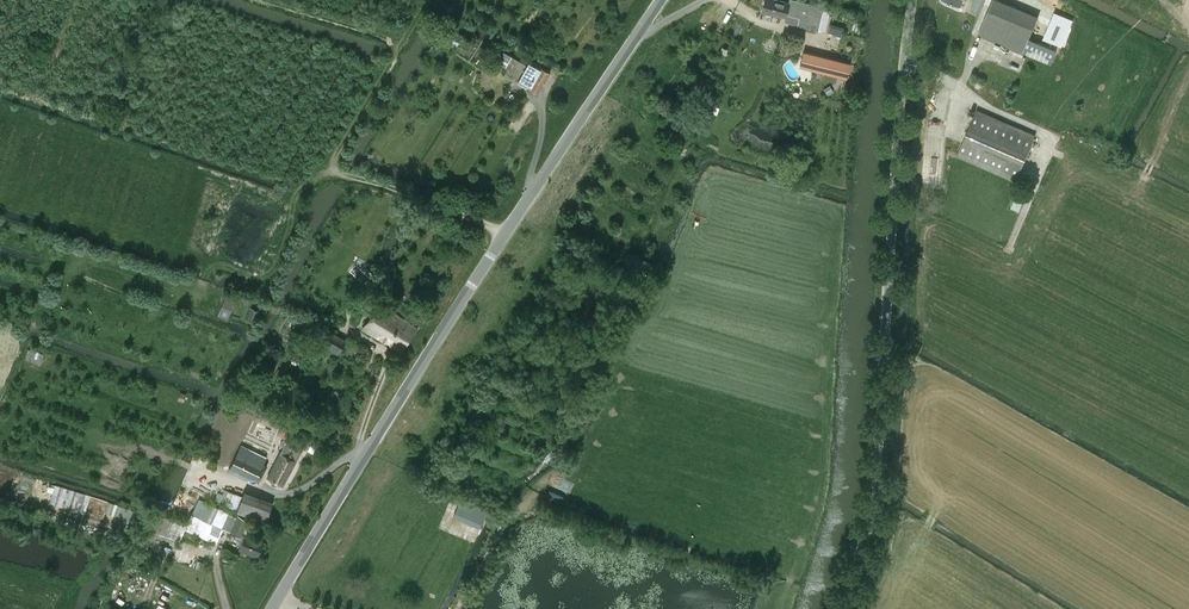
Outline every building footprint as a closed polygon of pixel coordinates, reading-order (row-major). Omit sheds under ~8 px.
[(786,17),(784,22),(818,30),(824,7),(797,0),(789,0),(788,2),(778,0),(764,0),(762,11),(786,17)] [(983,11),(985,0),(975,0),(972,9),(983,11)] [(1051,64),(1057,50),(1029,39),(1039,16),(1000,0),(992,0),(978,34),(1051,64)] [(1054,12),(1043,39),(1062,46),(1073,19),(1054,12)] [(460,35),(448,29),(442,41),(454,47),(460,35)] [(804,50),(799,66),(846,78),(850,62),(804,50)] [(538,58),(536,62),(530,58),(527,65),(511,56),(503,70),(518,79),(517,81),(527,87),(538,93),(550,72),(540,66),(543,61),(538,58)] [(957,156),(1016,181),(1035,135),(977,110),(957,156)] [(1016,193),(1012,206),(1021,209),(1026,196),(1016,193)] [(652,271),(640,265),(637,271),(649,277),(652,271)] [(233,303),(224,300),(218,316),(227,319),(233,303)] [(401,351),(418,330),(382,304),(362,328),(401,351)] [(255,322),(260,311),(251,308),(247,319),(255,322)] [(338,354),(346,340),(326,329),(318,343),(338,354)] [(28,349),(25,360),(40,364),(44,354),(28,349)] [(283,486),(305,445),(289,437),(286,441),(283,439),(280,445),(284,446),(267,477),(283,486)] [(311,445),(308,451),(313,454),(316,448),(311,445)] [(237,454),(230,468),(256,480),(262,467),(237,454)] [(50,502),(85,513),(91,496),(56,484),(50,502)] [(265,521),(272,504),(243,494),(242,496),(229,490),(223,505),(265,521)] [(457,518),(479,528),(487,510),(460,499),(457,507),(461,508),(457,518)] [(153,512),(147,531),(180,540),(185,528),(216,543),(223,528),(240,537),(238,542),(241,543),(239,549),(258,558),(265,542),(243,532),(248,520),(238,515),(237,517),(198,500),(187,524),(153,512)] [(198,561),(196,568),(204,570),(206,563),(198,561)]
